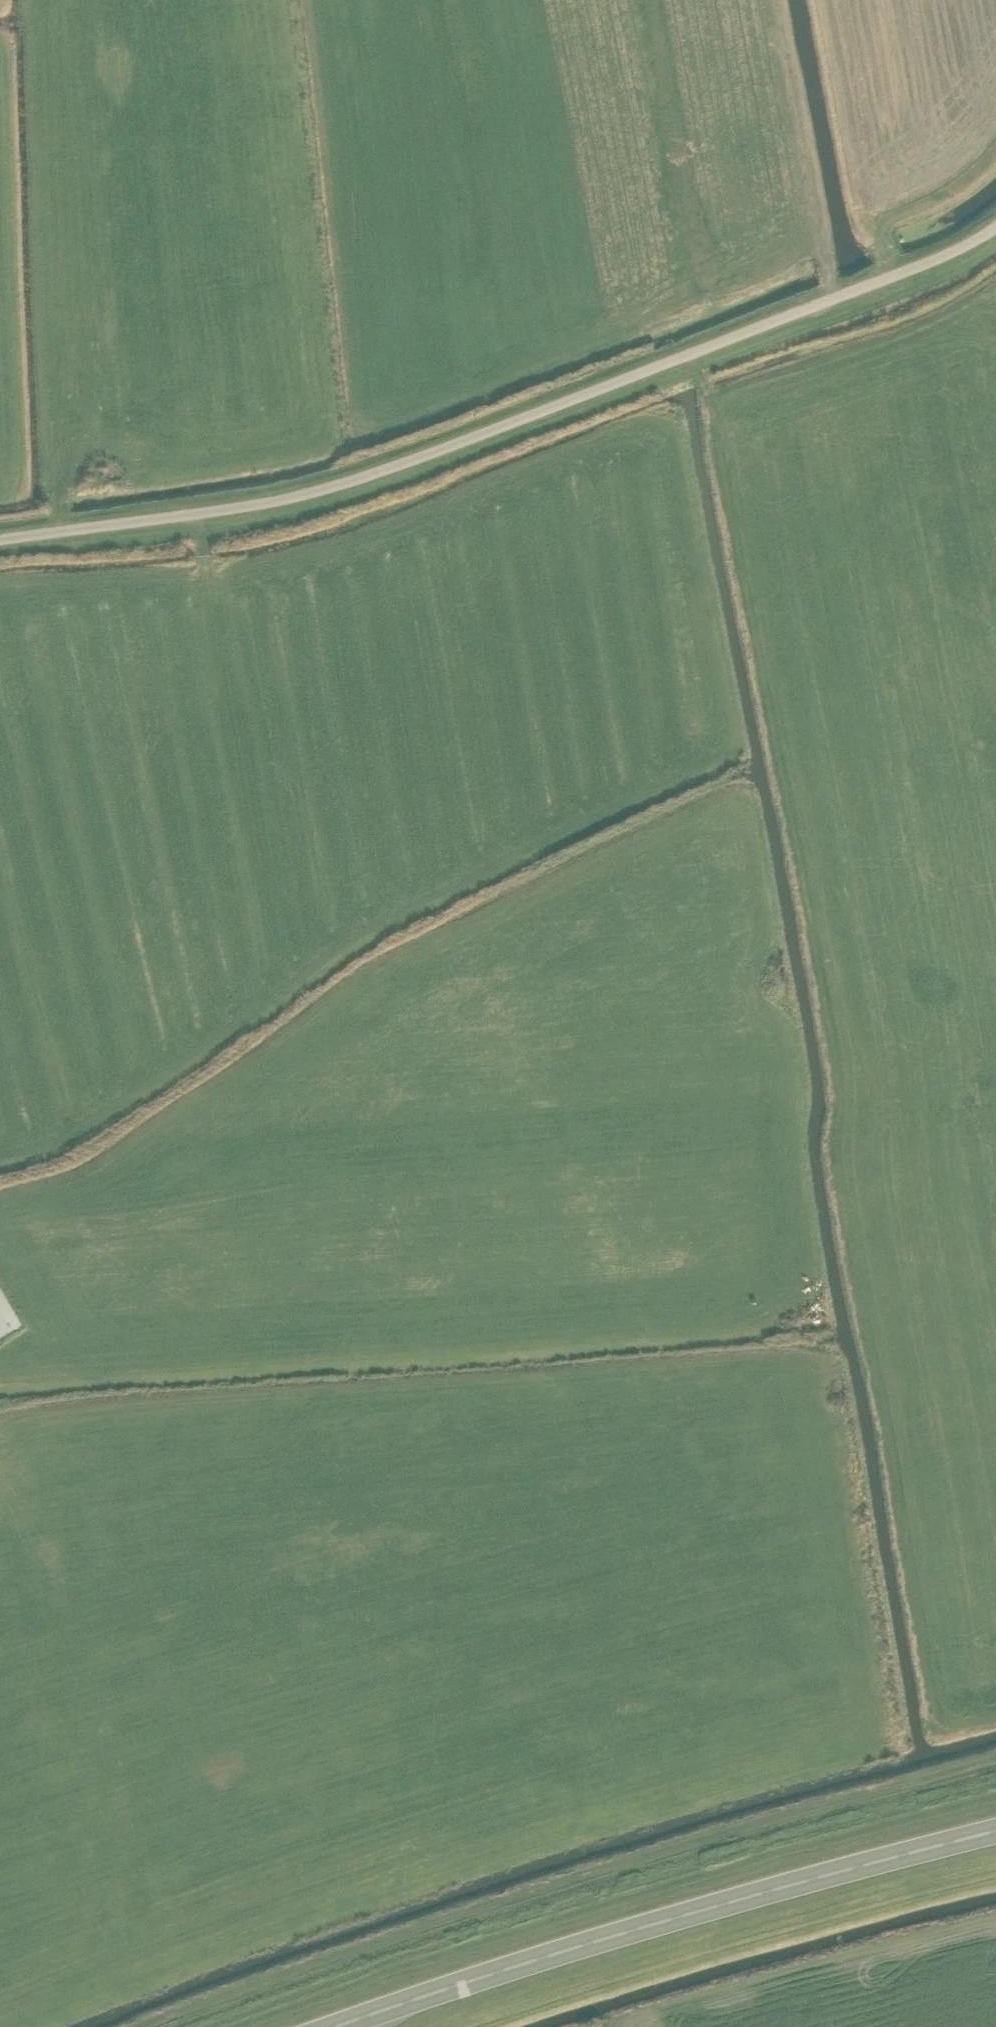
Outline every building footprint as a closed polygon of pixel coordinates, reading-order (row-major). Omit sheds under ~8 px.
[(25,1325),(18,1311),(13,1314),(11,1310),(0,1316),(1,1317),(0,1318),(0,1338),(25,1325)]
